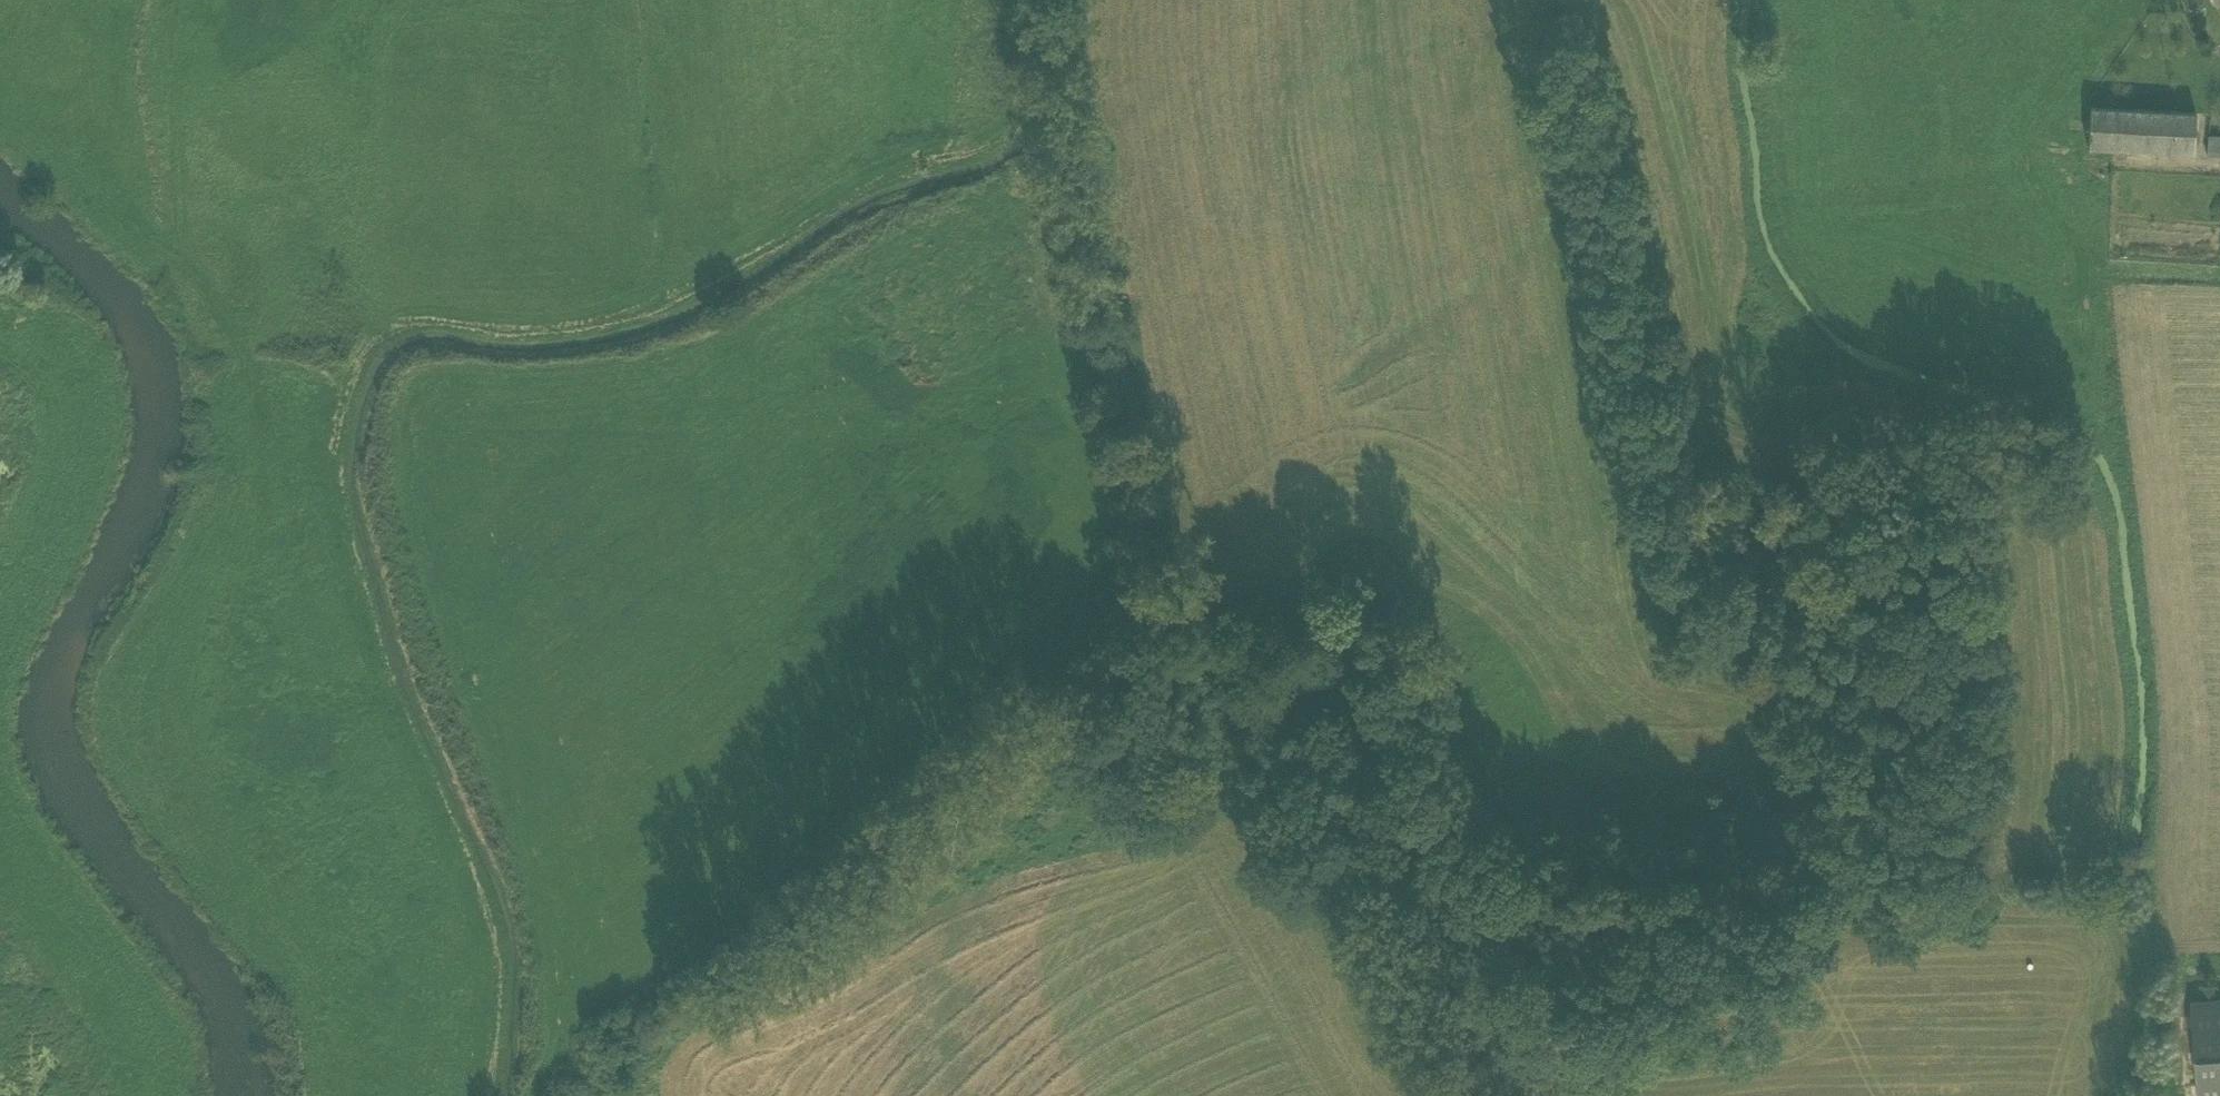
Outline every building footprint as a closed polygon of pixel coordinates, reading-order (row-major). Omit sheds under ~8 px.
[(2088,147),(2193,153),(2196,113),(2090,107),(2088,147)] [(2219,154),(2219,136),(2208,136),(2207,153),(2219,154)] [(2193,1003),(2201,1095),(2219,1095),(2219,1001),(2193,1003)]
